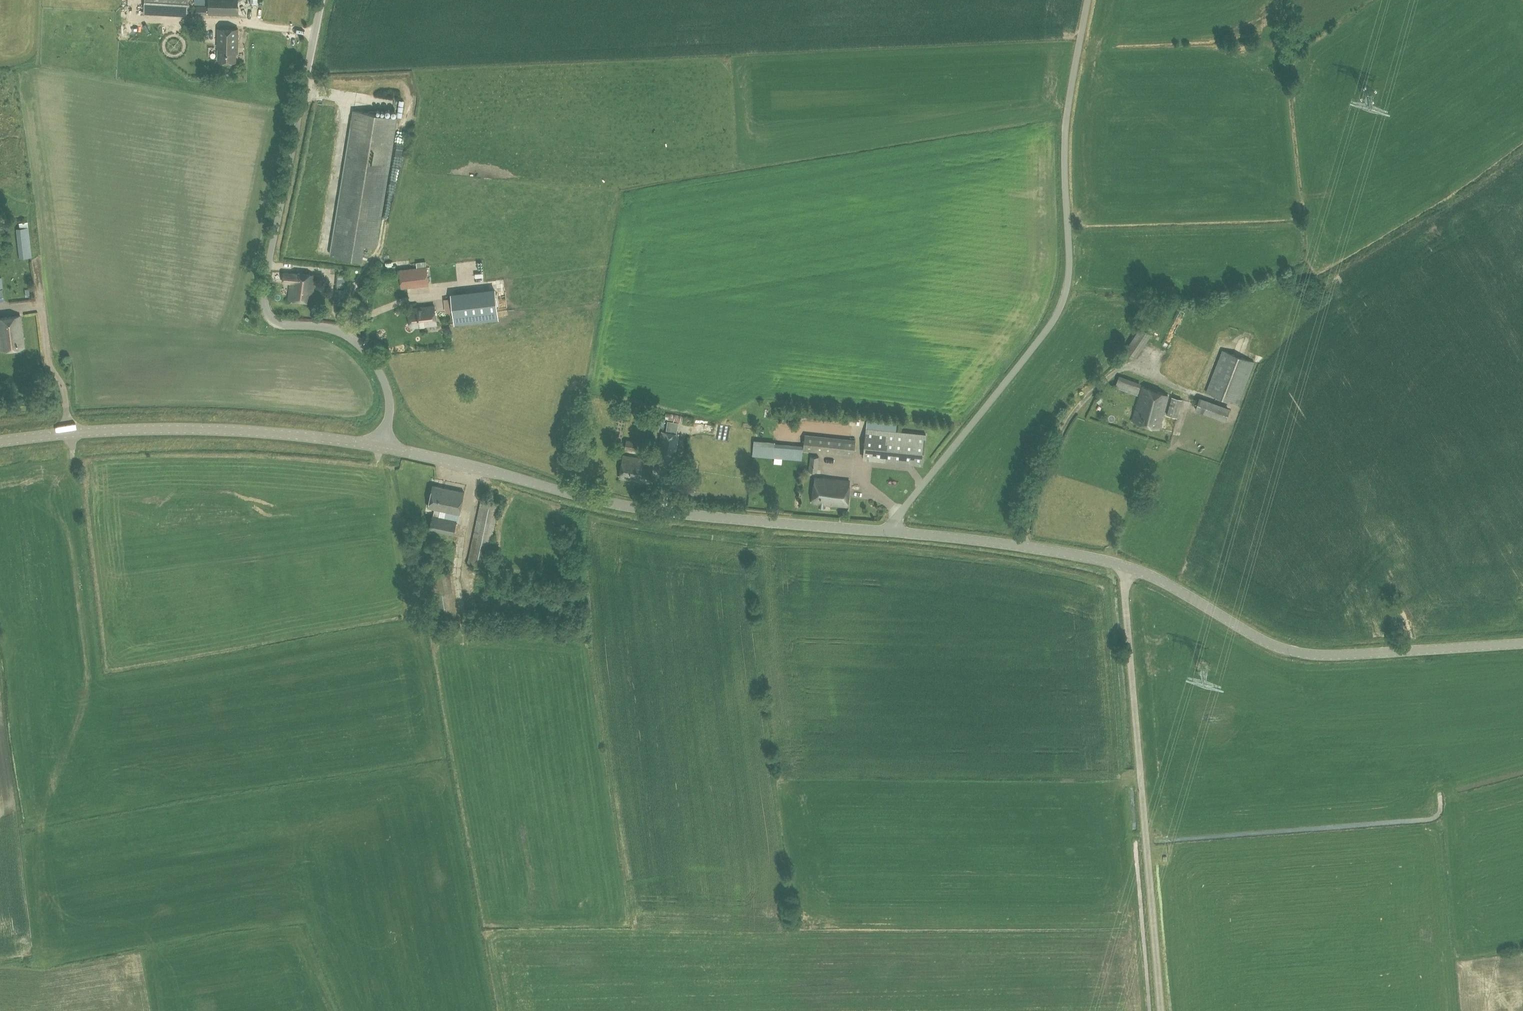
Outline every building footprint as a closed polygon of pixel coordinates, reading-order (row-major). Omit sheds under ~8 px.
[(187,16),(188,0),(145,0),(144,13),(187,16)] [(209,15),(238,15),(239,0),(209,0),(209,15)] [(207,6),(197,6),(197,14),(207,14),(207,6)] [(237,48),(238,48),(238,29),(218,28),(218,48),(219,48),(219,61),(236,61),(237,48)] [(354,110),(331,254),(362,259),(365,244),(377,246),(397,117),(354,110)] [(15,228),(19,258),(31,256),(28,226),(29,226),(28,221),(20,222),(20,227),(15,228)] [(427,267),(400,270),(402,287),(429,284),(427,267)] [(282,283),(290,284),(289,299),(313,301),(315,274),(291,272),(291,273),(283,272),(282,283)] [(336,288),(334,303),(344,304),(345,288),(336,288)] [(368,307),(369,294),(356,292),(355,305),(368,307)] [(496,294),(452,299),(455,326),(499,321),(496,294)] [(434,306),(409,309),(411,326),(437,324),(434,306)] [(20,315),(0,317),(0,350),(24,347),(20,315)] [(1223,350),(1207,392),(1238,404),(1254,362),(1223,350)] [(1142,388),(1133,421),(1160,428),(1168,395),(1142,388)] [(1172,396),(1166,415),(1177,417),(1182,399),(1172,396)] [(865,427),(862,458),(922,464),(926,433),(865,427)] [(661,431),(658,452),(675,455),(679,433),(661,431)] [(801,460),(802,450),(853,455),(855,439),(804,433),(802,444),(802,445),(775,443),(775,441),(753,439),(751,455),(801,460)] [(639,451),(640,441),(625,439),(624,449),(639,451)] [(623,455),(620,478),(650,482),(653,460),(623,455)] [(817,472),(819,456),(810,456),(809,471),(817,472)] [(812,502),(820,503),(820,508),(825,508),(826,504),(847,506),(850,481),(815,477),(812,502)] [(428,506),(434,508),(428,537),(451,542),(456,520),(458,521),(460,513),(464,492),(432,485),(428,506)] [(485,568),(499,503),(481,498),(467,564),(485,568)]
